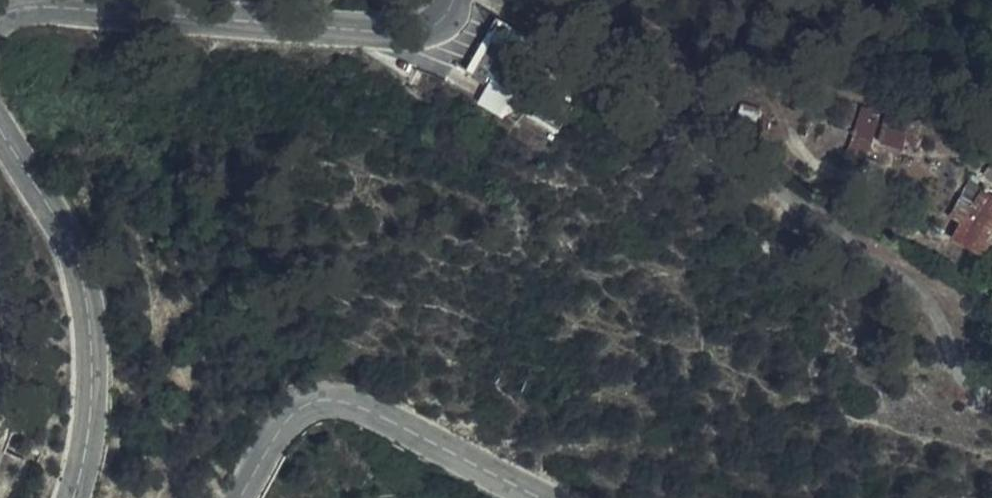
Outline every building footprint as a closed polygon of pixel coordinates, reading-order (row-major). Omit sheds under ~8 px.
[(511,89),(528,61),(490,37),(468,73),(480,80),(485,73),(511,89)] [(561,128),(569,112),(543,99),(536,115),(561,128)] [(869,103),(861,119),(876,127),(886,111),(869,103)] [(906,142),(913,121),(890,113),(882,133),(906,142)] [(876,127),(861,119),(856,128),(871,137),(876,127)] [(923,125),(913,121),(906,142),(916,145),(923,125)] [(871,137),(856,128),(848,143),(863,150),(871,137)] [(904,146),(906,142),(882,133),(881,138),(904,146)] [(972,203),(980,190),(969,183),(960,197),(972,203)] [(980,190),(972,203),(960,197),(946,219),(959,226),(951,240),(980,256),(991,236),(991,196),(980,190)]
